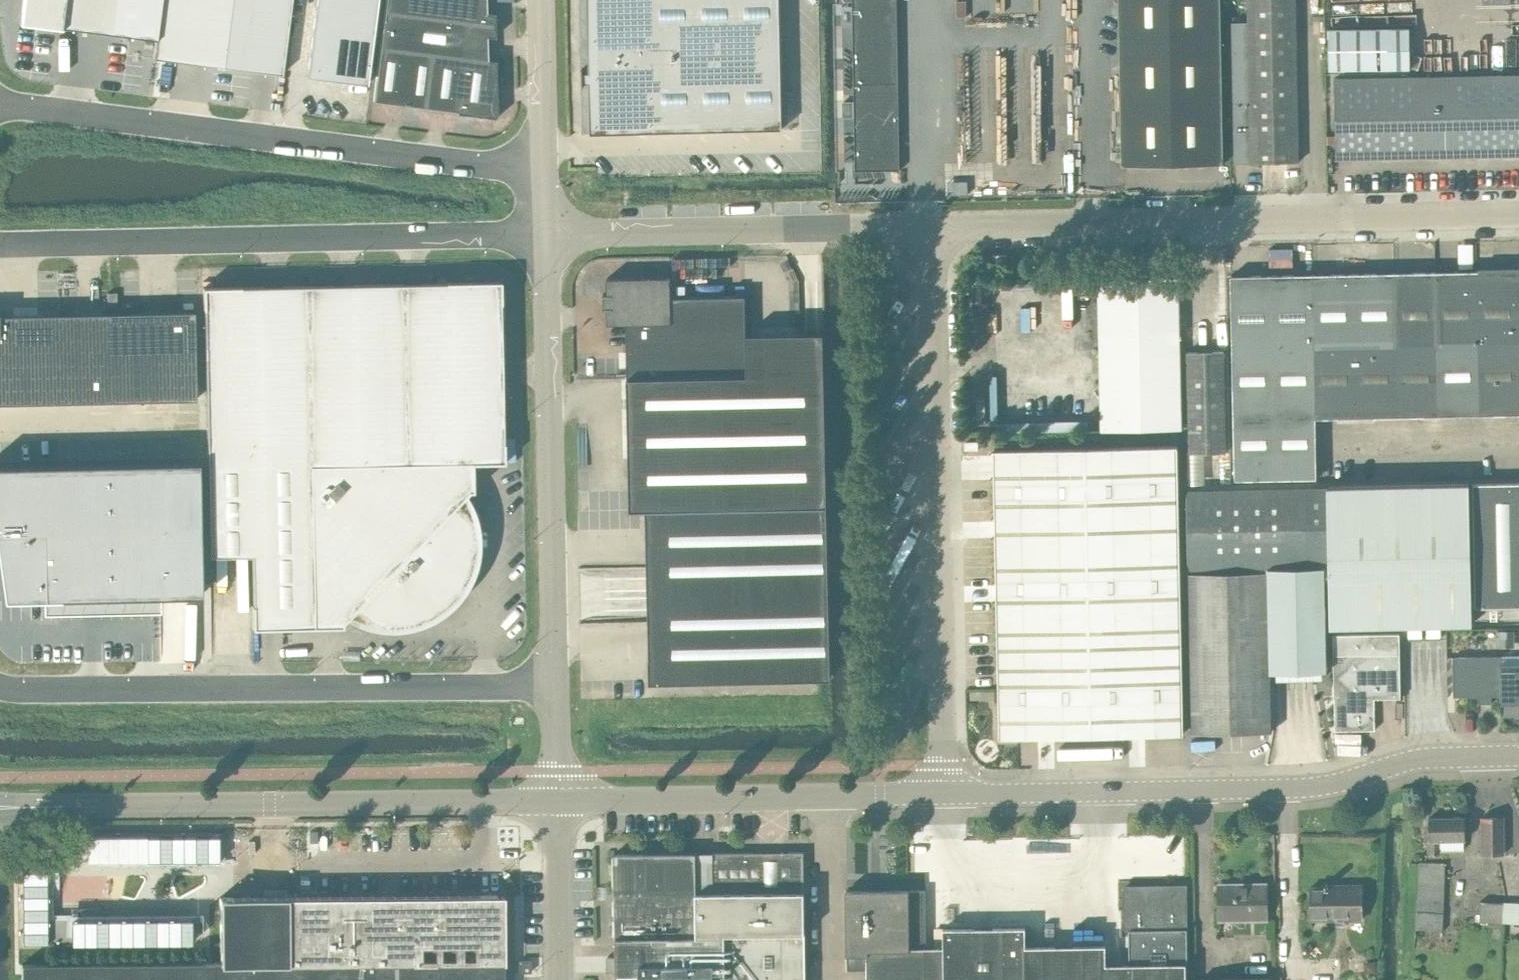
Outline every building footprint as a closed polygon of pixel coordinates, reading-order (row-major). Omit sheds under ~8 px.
[(22,20),(149,37),(153,37),(159,0),(24,0),(22,20)] [(154,58),(282,74),(291,0),(162,0),(154,58)] [(308,76),(367,84),(378,0),(317,0),(308,76)] [(384,11),(495,26),(494,13),(487,12),(487,0),(386,0),(384,11)] [(584,86),(583,82),(589,82),(591,133),(782,129),(779,0),(588,0),(589,73),(583,73),(583,68),(582,68),(582,87),(584,86)] [(899,170),(896,0),(852,0),(855,171),(899,170)] [(1121,165),(1223,163),(1220,0),(1118,0),(1121,165)] [(1247,21),(1297,21),(1297,0),(1246,0),(1247,21)] [(495,37),(495,26),(384,11),(380,47),(438,54),(488,59),(488,36),(494,37),(495,37)] [(1233,21),(1234,103),(1299,102),(1297,21),(1247,21),(1233,21)] [(1409,28),(1328,29),(1329,71),(1410,69),(1409,28)] [(374,97),(373,101),(425,107),(432,108),(438,54),(380,47),(374,97)] [(438,54),(432,108),(457,111),(457,113),(497,118),(496,97),(496,65),(496,60),(488,59),(438,54)] [(1416,157),(1518,155),(1518,73),(1414,76),(1416,157)] [(1336,159),(1416,157),(1414,76),(1334,77),(1336,159)] [(1235,163),(1249,162),(1300,161),(1299,102),(1234,103),(1235,163)] [(1009,257),(994,257),(994,271),(1009,271),(1009,257)] [(1315,418),(1314,346),(1355,345),(1396,344),(1437,343),(1438,415),(1518,414),(1518,270),(1230,276),(1234,479),(1316,478),(1315,418)] [(892,288),(892,273),(880,274),(880,288),(892,288)] [(631,378),(747,375),(746,337),(745,295),(671,297),(671,276),(607,278),(607,293),(603,294),(603,308),(607,308),(608,323),(626,323),(627,378),(631,378)] [(1098,279),(1101,431),(1182,429),(1178,277),(1098,279)] [(204,326),(209,555),(210,555),(251,554),(252,604),(251,604),(252,628),(253,628),(342,626),(342,622),(349,615),(355,618),(362,621),(369,623),(377,625),(384,626),(391,626),(399,625),(406,624),(413,623),(420,620),(427,617),(433,614),(440,610),(445,605),(451,600),(456,594),(460,588),(464,582),(467,576),(470,569),(472,562),(473,554),(474,547),(474,540),(474,532),(473,525),(471,518),(469,511),(466,504),(462,497),(463,496),(468,491),(473,491),(472,463),(504,462),(503,442),(500,302),(501,302),(500,280),(446,281),(446,282),(241,286),(203,286),(204,326)] [(117,310),(117,296),(107,296),(108,311),(117,310)] [(195,399),(194,311),(0,315),(0,404),(195,399)] [(747,375),(631,378),(632,470),(632,505),(719,504),(819,502),(819,500),(817,336),(814,336),(746,337),(747,375)] [(1355,345),(1356,417),(1438,415),(1437,343),(1396,344),(1355,345)] [(1314,346),(1315,418),(1356,417),(1355,345),(1314,346)] [(1189,453),(1225,452),(1223,351),(1187,351),(1189,453)] [(1087,420),(996,422),(996,432),(1088,430),(1087,420)] [(1177,445),(994,449),(1000,737),(1183,733),(1177,445)] [(0,465),(0,586),(2,598),(43,597),(43,614),(160,612),(160,596),(199,596),(198,461),(0,465)] [(1475,606),(1518,606),(1518,482),(1472,483),(1475,606)] [(1326,486),(1329,626),(1471,624),(1471,606),(1475,606),(1472,483),(1326,486)] [(1272,732),(1270,672),(1321,671),(1320,581),(1324,581),(1325,626),(1329,626),(1326,486),(1186,489),(1188,570),(1246,569),(1246,572),(1188,573),(1192,733),(1272,732)] [(819,507),(647,510),(647,517),(650,678),(818,675),(821,675),(831,675),(828,506),(819,507)] [(1374,698),(1400,698),(1399,634),(1333,635),(1335,730),(1375,730),(1374,698)] [(1500,656),(1454,657),(1454,697),(1478,696),(1500,696),(1500,664),(1500,656)] [(1500,664),(1500,696),(1500,704),(1501,704),(1504,704),(1504,716),(1518,715),(1518,663),(1501,664),(1500,664)] [(1441,855),(1441,850),(1464,850),(1464,841),(1466,841),(1465,817),(1428,818),(1429,855),(1441,855)] [(1504,855),(1504,821),(1504,817),(1481,817),(1481,855),(1504,855)] [(217,841),(85,842),(85,866),(217,865),(217,841)] [(74,843),(52,842),(53,863),(75,863),(74,843)] [(805,933),(804,851),(713,853),(713,892),(697,893),(697,853),(614,853),(615,894),(614,894),(615,938),(616,938),(616,955),(611,955),(611,956),(608,956),(608,972),(616,971),(617,979),(806,979),(805,933)] [(1417,898),(1416,910),(1415,929),(1443,931),(1444,913),(1445,863),(1419,862),(1417,898)] [(47,872),(22,872),(22,920),(47,920),(47,872)] [(1219,920),(1267,919),(1266,883),(1218,884),(1219,920)] [(1188,961),(1188,887),(1124,888),(1124,930),(1132,930),(1132,961),(1188,961)] [(1346,889),(1310,889),(1311,921),(1362,920),(1361,887),(1346,887),(1346,889)] [(1186,963),(1106,964),(1106,945),(1034,946),(1034,929),(1026,929),(1026,927),(943,928),(943,947),(927,947),(926,889),(883,890),(847,891),(848,970),(867,970),(867,979),(1186,979),(1186,963)] [(220,897),(220,962),(504,960),(503,895),(220,897)] [(1518,925),(1518,903),(1480,901),(1479,922),(1518,925)] [(47,920),(22,920),(22,944),(191,944),(191,920),(47,920)] [(22,979),(504,979),(504,960),(220,962),(213,962),(213,963),(22,964),(22,979)] [(520,972),(532,972),(531,960),(520,960),(520,972)] [(1375,961),(1364,961),(1364,972),(1375,972),(1375,961)]
